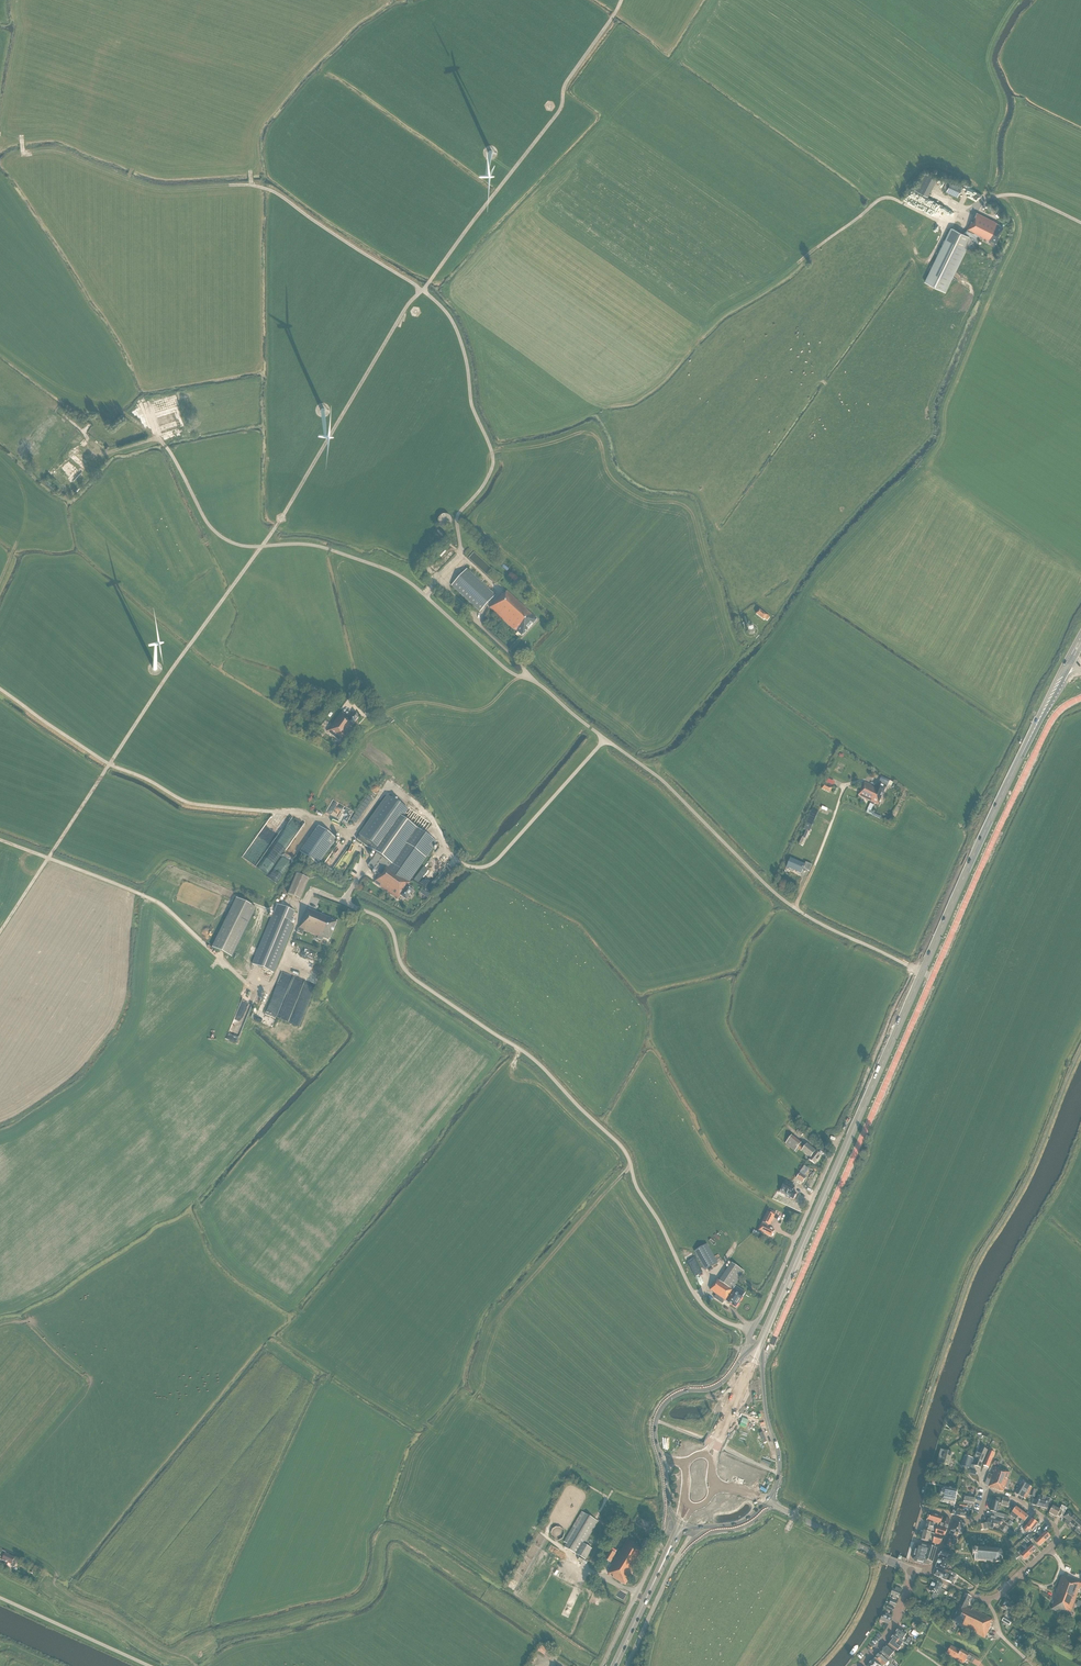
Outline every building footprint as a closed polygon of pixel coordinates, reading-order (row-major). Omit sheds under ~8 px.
[(916,191),(928,197),(938,177),(926,171),(916,191)] [(952,179),(946,191),(958,197),(964,185),(952,179)] [(996,243),(1004,228),(999,225),(999,224),(996,223),(997,222),(977,213),(973,222),(971,221),(967,230),(963,234),(951,228),(926,280),(946,289),(967,247),(969,248),(970,246),(973,247),(974,246),(975,246),(979,239),(982,241),(984,237),(996,243)] [(164,441),(181,436),(179,431),(184,429),(178,406),(156,413),(164,441)] [(75,450),(80,445),(84,441),(79,436),(78,435),(67,446),(72,450),(49,473),(62,485),(63,484),(67,488),(89,464),(75,451),(75,450)] [(449,517),(448,516),(447,515),(446,515),(444,515),(443,515),(442,515),(440,516),(439,517),(438,518),(438,519),(438,521),(437,522),(438,523),(438,525),(439,526),(440,527),(441,528),(442,528),(443,529),(445,529),(446,529),(448,528),(449,527),(450,526),(451,525),(451,524),(452,523),(452,521),(451,520),(451,519),(450,518),(449,517)] [(480,612),(494,595),(467,569),(452,585),(480,612)] [(508,575),(515,582),(518,578),(512,572),(508,575)] [(501,594),(490,608),(514,630),(514,629),(518,632),(515,634),(519,638),(522,636),(528,629),(528,630),(532,625),(537,619),(525,608),(506,591),(502,595),(501,594)] [(756,614),(764,620),(765,619),(767,621),(770,617),(760,610),(756,614)] [(327,731),(341,742),(352,727),(351,726),(359,716),(354,713),(350,718),(345,714),(345,715),(341,712),(327,731)] [(873,787),(872,790),(876,792),(875,794),(876,795),(876,796),(881,798),(887,787),(890,781),(881,777),(879,783),(877,788),(873,786),(873,787)] [(833,786),(825,782),(822,789),(830,793),(833,786)] [(859,795),(871,801),(875,794),(876,792),(872,790),(873,787),(873,786),(865,782),(863,786),(859,795)] [(367,794),(352,818),(357,822),(372,798),(367,794)] [(875,794),(871,801),(867,809),(868,809),(866,812),(880,819),(881,817),(873,813),(874,812),(871,811),(875,803),(878,805),(881,798),(876,796),(876,795),(875,794)] [(373,845),(370,849),(376,853),(368,865),(377,873),(375,876),(378,878),(375,883),(398,899),(400,896),(406,900),(414,890),(408,885),(410,882),(409,881),(437,842),(400,816),(405,809),(386,795),(359,835),(373,845)] [(342,808),(344,804),(333,798),(331,802),(342,808)] [(801,836),(803,837),(806,830),(809,832),(818,812),(812,809),(803,829),(801,836)] [(318,826),(300,852),(318,865),(336,839),(318,826)] [(281,853),(267,875),(278,881),(291,860),(281,853)] [(787,867),(801,874),(803,869),(809,871),(812,865),(806,862),(805,864),(791,858),(787,867)] [(423,865),(414,879),(419,882),(428,868),(423,865)] [(448,874),(446,872),(450,869),(446,865),(436,876),(441,881),(448,874)] [(288,894),(300,900),(309,879),(297,874),(288,894)] [(319,899),(313,896),(310,904),(316,907),(319,899)] [(256,908),(236,898),(212,948),(233,957),(256,908)] [(302,935),(304,931),(318,936),(317,939),(321,941),(322,938),(329,940),(337,921),(330,918),(308,909),(306,914),(304,914),(297,933),(302,935)] [(273,973),(294,923),(273,915),(252,964),(273,973)] [(301,988),(296,1005),(293,1004),(288,1021),(301,1024),(311,991),(301,988)] [(273,993),(266,1011),(277,1015),(284,998),(273,993)] [(809,1160),(814,1164),(821,1155),(805,1143),(804,1145),(792,1136),(785,1144),(795,1151),(798,1148),(811,1158),(809,1160)] [(800,1173),(796,1178),(802,1183),(806,1177),(800,1173)] [(785,1181),(780,1190),(787,1194),(785,1196),(790,1199),(791,1198),(794,1200),(797,1194),(790,1190),(792,1185),(785,1181)] [(764,1234),(764,1233),(771,1237),(775,1231),(767,1227),(768,1225),(770,1225),(774,1216),(768,1212),(763,1222),(762,1224),(758,1231),(764,1234)] [(707,1244),(694,1251),(705,1270),(718,1263),(707,1244)] [(732,1290),(744,1272),(731,1263),(719,1281),(717,1280),(710,1290),(736,1308),(743,1297),(745,1293),(735,1286),(733,1290),(732,1290)] [(975,1457),(977,1458),(974,1465),(980,1468),(987,1450),(982,1448),(980,1452),(977,1452),(975,1457)] [(949,1465),(953,1453),(944,1451),(943,1455),(940,1454),(937,1462),(949,1465)] [(988,1468),(994,1453),(989,1451),(983,1466),(988,1468)] [(989,1486),(988,1487),(1002,1491),(1004,1491),(1005,1487),(1008,1488),(1011,1480),(1007,1479),(1010,1472),(995,1467),(993,1475),(989,1474),(985,1485),(989,1486)] [(1033,1486),(1024,1481),(1017,1494),(1025,1499),(1028,1495),(1031,1489),(1033,1486)] [(958,1490),(943,1487),(940,1502),(955,1504),(958,1490)] [(973,1504),(974,1504),(975,1498),(965,1496),(964,1502),(964,1503),(964,1504),(960,1503),(959,1506),(954,1505),(953,1509),(952,1509),(951,1514),(967,1517),(968,1511),(966,1511),(967,1505),(973,1506),(973,1504)] [(1037,1500),(1033,1499),(1032,1505),(1036,1506),(1041,1507),(1042,1503),(1044,1503),(1045,1498),(1039,1496),(1037,1500)] [(990,1511),(993,1512),(992,1515),(1004,1518),(1005,1515),(996,1512),(999,1503),(1001,1504),(1001,1505),(1008,1507),(1010,1500),(1003,1498),(1003,1499),(996,1498),(995,1502),(993,1502),(990,1511)] [(1051,1499),(1045,1498),(1044,1503),(1042,1503),(1041,1507),(1048,1509),(1051,1499)] [(1062,1505),(1059,1510),(1056,1515),(1057,1516),(1062,1518),(1064,1513),(1065,1514),(1067,1510),(1066,1510),(1067,1508),(1062,1505)] [(1049,1513),(1056,1517),(1057,1516),(1056,1515),(1059,1510),(1053,1506),(1049,1513)] [(1012,1512),(1016,1515),(1014,1518),(1016,1519),(1018,1516),(1018,1517),(1022,1512),(1016,1507),(1012,1512)] [(1064,1517),(1067,1520),(1065,1522),(1068,1525),(1075,1518),(1069,1512),(1067,1510),(1065,1514),(1066,1515),(1064,1517)] [(564,1547),(585,1559),(586,1560),(586,1559),(589,1561),(595,1550),(583,1543),(596,1520),(584,1513),(581,1512),(564,1540),(567,1542),(564,1547)] [(1022,1520),(1020,1523),(1022,1524),(1025,1521),(1025,1522),(1028,1517),(1022,1512),(1018,1517),(1022,1520)] [(943,1517),(929,1513),(927,1520),(940,1524),(943,1517)] [(1003,1520),(995,1518),(989,1516),(987,1523),(988,1523),(989,1528),(993,1529),(994,1525),(1000,1526),(1001,1522),(1003,1523),(1003,1520)] [(943,1517),(940,1527),(947,1529),(950,1519),(943,1517)] [(1077,1529),(1080,1524),(1080,1523),(1075,1518),(1068,1525),(1070,1527),(1072,1524),(1077,1529)] [(1027,1532),(1029,1529),(1032,1531),(1038,1524),(1032,1519),(1026,1527),(1024,1530),(1027,1532)] [(924,1530),(933,1533),(934,1527),(935,1528),(936,1524),(933,1523),(933,1522),(927,1520),(924,1530)] [(953,1535),(955,1534),(955,1532),(961,1534),(966,1524),(955,1520),(949,1534),(953,1535)] [(561,1538),(566,1530),(557,1524),(552,1532),(554,1533),(553,1534),(555,1536),(556,1535),(561,1538)] [(947,1530),(937,1527),(935,1534),(945,1537),(947,1530)] [(935,1534),(931,1533),(924,1531),(921,1540),(933,1543),(935,1534)] [(1050,1536),(1046,1532),(1042,1535),(1040,1532),(1038,1534),(1040,1537),(1045,1542),(1050,1536)] [(941,1545),(943,1537),(935,1534),(933,1543),(941,1545)] [(1027,1537),(1026,1537),(1024,1539),(1027,1543),(1032,1539),(1032,1538),(1031,1537),(1030,1536),(1029,1535),(1027,1537)] [(1034,1538),(1032,1539),(1035,1542),(1039,1547),(1045,1542),(1040,1537),(1037,1540),(1034,1538)] [(944,1546),(954,1550),(955,1546),(956,1547),(958,1541),(953,1539),(953,1540),(947,1538),(944,1546)] [(640,1547),(628,1540),(608,1573),(613,1576),(613,1577),(625,1585),(644,1554),(643,1554),(650,1542),(645,1539),(640,1547)] [(915,1562),(928,1565),(932,1563),(937,1548),(919,1543),(915,1562)] [(1027,1547),(1026,1546),(1024,1547),(1024,1548),(1026,1550),(1026,1551),(1030,1555),(1036,1550),(1030,1544),(1027,1547)] [(975,1560),(996,1562),(1000,1561),(1002,1558),(1003,1554),(1000,1550),(997,1549),(976,1548),(975,1548),(975,1552),(973,1552),(972,1556),(975,1556),(974,1560),(975,1561),(975,1560)] [(11,1564),(11,1566),(13,1567),(14,1567),(15,1564),(15,1563),(13,1562),(15,1558),(5,1553),(6,1552),(1,1550),(0,1553),(0,1557),(2,1558),(1,1560),(11,1564)] [(616,1554),(610,1550),(605,1559),(611,1563),(616,1554)] [(1020,1551),(1018,1553),(1021,1556),(1025,1560),(1030,1555),(1026,1551),(1023,1554),(1020,1551)] [(949,1559),(939,1556),(935,1568),(945,1571),(949,1559)] [(945,1580),(946,1580),(949,1574),(937,1568),(934,1575),(945,1580)] [(951,1583),(954,1577),(949,1575),(946,1581),(951,1583)] [(1080,1587),(1080,1582),(1067,1577),(1067,1578),(1062,1576),(1056,1591),(1076,1599),(1080,1586),(1080,1587)] [(929,1591),(933,1593),(932,1596),(932,1598),(935,1599),(936,1599),(938,1595),(942,1597),(944,1591),(941,1589),(943,1584),(934,1579),(932,1584),(929,1591)] [(897,1597),(899,1598),(901,1592),(902,1589),(896,1587),(895,1590),(893,1589),(891,1595),(893,1596),(892,1598),(896,1599),(897,1597)] [(1070,1616),(1076,1599),(1056,1591),(1054,1598),(1055,1598),(1053,1604),(1051,1609),(1070,1616)] [(971,1610),(967,1607),(968,1605),(967,1605),(971,1597),(965,1594),(952,1621),(958,1624),(958,1625),(985,1638),(991,1625),(990,1624),(993,1619),(972,1608),(971,1610)] [(1008,1610),(1011,1612),(1014,1606),(1011,1604),(1012,1603),(1006,1600),(1001,1607),(1007,1611),(1008,1610)] [(880,1620),(889,1624),(892,1619),(891,1619),(893,1616),(886,1613),(885,1616),(883,1615),(880,1620)] [(1011,1617),(1006,1614),(1005,1616),(1002,1621),(1004,1622),(1003,1624),(1006,1626),(1007,1624),(1008,1625),(1009,1625),(1012,1621),(1011,1620),(1009,1619),(1011,1617)] [(913,1643),(911,1642),(913,1640),(907,1637),(906,1639),(904,1638),(907,1634),(898,1629),(897,1630),(896,1631),(896,1632),(895,1633),(894,1635),(900,1639),(899,1640),(909,1646),(912,1648),(914,1645),(913,1643)] [(899,1640),(893,1636),(891,1638),(892,1639),(888,1644),(893,1648),(897,1651),(901,1646),(903,1643),(899,1640)] [(550,1659),(553,1654),(547,1651),(548,1650),(542,1645),(538,1651),(544,1655),(550,1659)] [(889,1661),(891,1663),(893,1661),(889,1658),(894,1652),(886,1645),(880,1652),(888,1659),(887,1660),(889,1662),(889,1661)] [(964,1664),(969,1655),(961,1650),(960,1651),(951,1646),(947,1653),(964,1664)] [(887,1660),(880,1653),(875,1658),(883,1665),(884,1665),(885,1664),(886,1665),(889,1662),(887,1660)]
